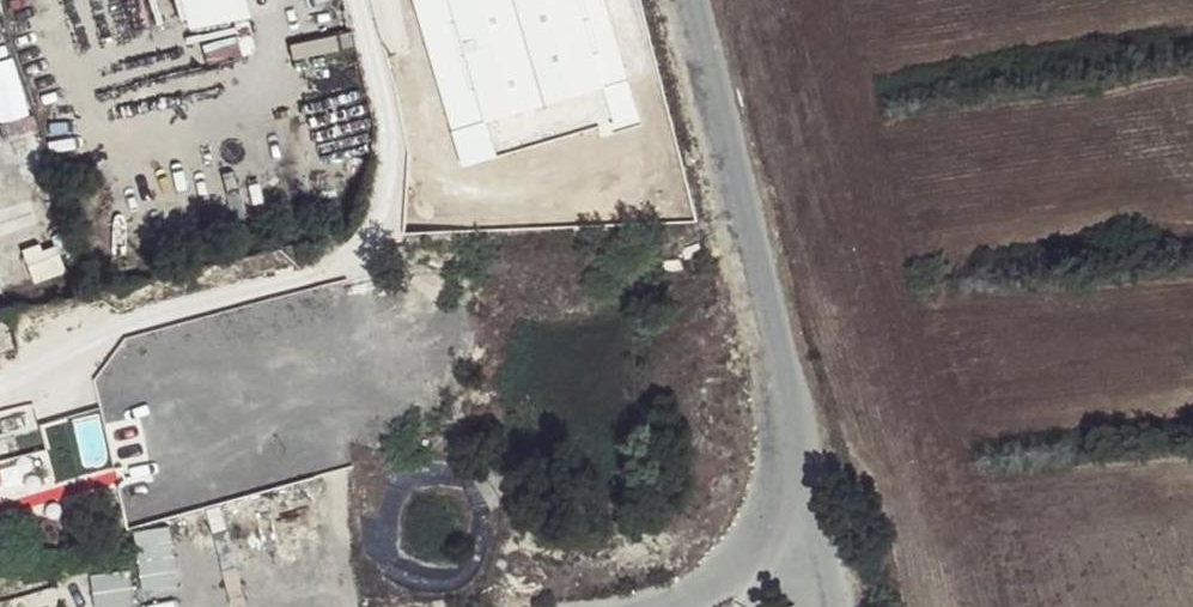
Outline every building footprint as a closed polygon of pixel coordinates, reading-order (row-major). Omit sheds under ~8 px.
[(459,30),(432,38),(438,59),(465,51),(486,124),(605,90),(579,0),(450,0),(459,30)] [(35,247),(40,276),(79,268),(74,240),(35,247)] [(44,441),(42,409),(0,412),(0,486),(8,485),(5,444),(31,443),(31,442),(44,441)] [(150,587),(182,585),(178,524),(146,526),(150,587)] [(325,565),(305,569),(314,606),(335,606),(325,565)]
